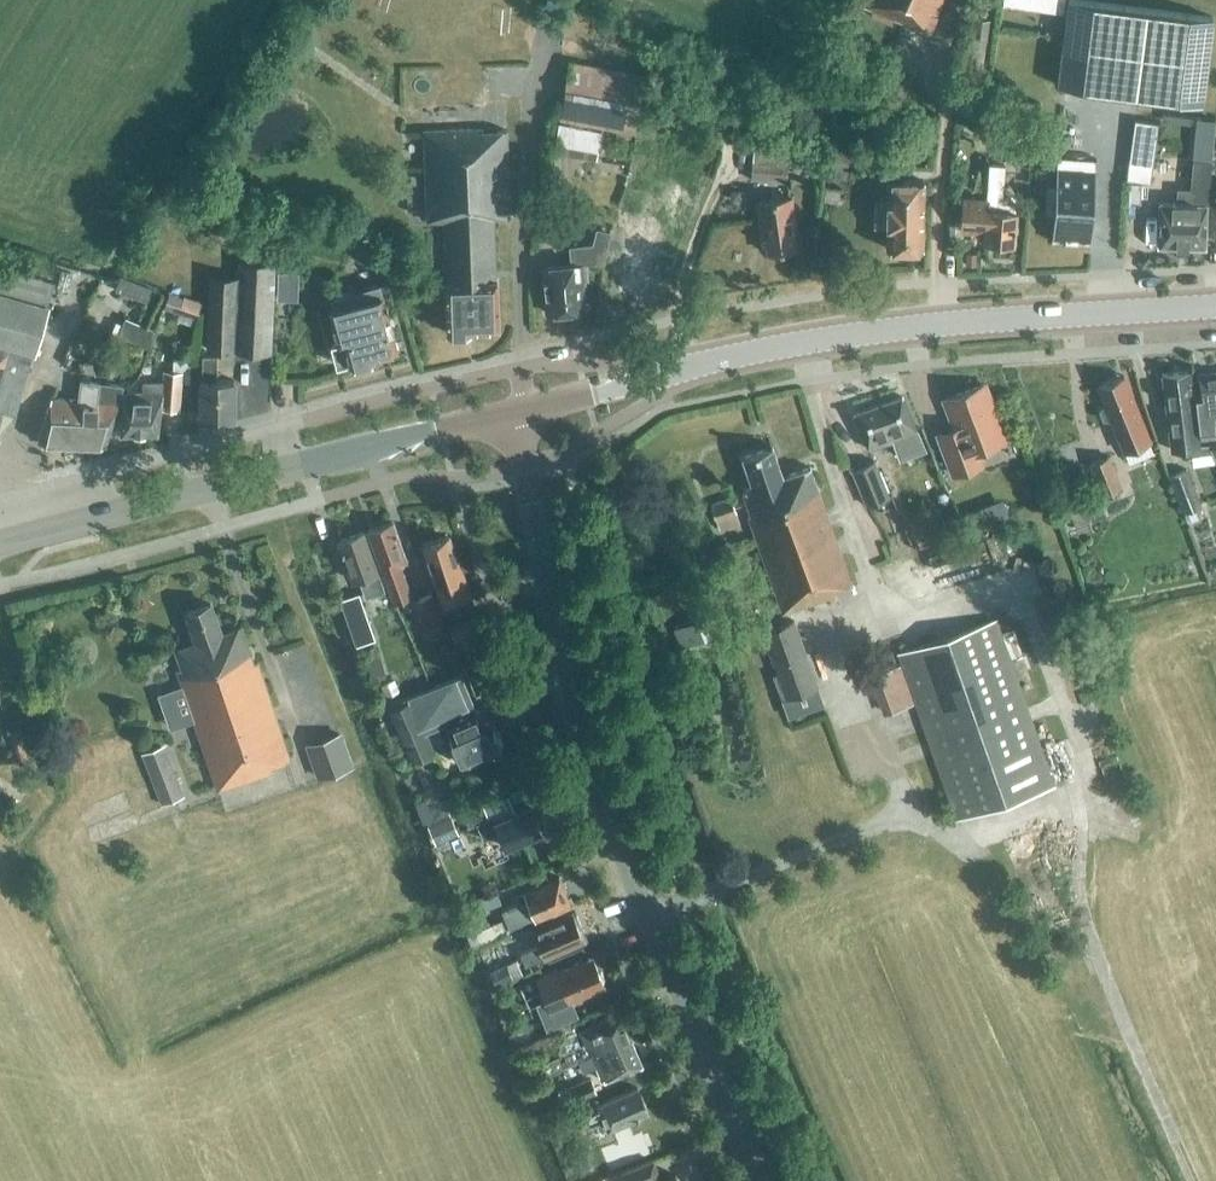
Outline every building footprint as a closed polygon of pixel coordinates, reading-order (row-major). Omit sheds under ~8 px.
[(944,0),(865,0),(863,5),(929,34),(944,0)] [(1050,14),(1051,0),(1006,0),(1006,12),(1050,14)] [(1088,0),(1072,0),(1064,85),(1208,99),(1215,19),(1215,12),(1088,0)] [(637,133),(647,76),(569,62),(559,119),(637,133)] [(602,132),(558,124),(553,153),(597,161),(602,132)] [(496,279),(493,219),(510,218),(506,130),(483,131),(483,128),(423,130),(427,221),(444,221),(446,281),(445,281),(447,331),(448,331),(453,336),(464,335),(468,330),(470,330),(470,329),(498,328),(496,279)] [(876,146),(863,151),(867,161),(880,156),(876,146)] [(1130,150),(1126,180),(1150,183),(1154,153),(1130,150)] [(1053,214),(1051,240),(1091,243),(1096,158),(1057,156),(1055,184),(1047,184),(1045,213),(1053,214)] [(1193,160),(1191,190),(1208,192),(1211,161),(1193,160)] [(891,161),(891,180),(902,180),(902,161),(891,161)] [(1007,195),(1002,195),(1004,165),(990,164),(987,199),(963,198),(961,221),(985,223),(984,241),(1013,243),(1016,206),(1007,195)] [(922,249),(923,180),(902,180),(891,180),(887,180),(887,202),(874,202),(874,225),(887,225),(886,248),(922,249)] [(793,229),(796,229),(791,196),(757,201),(761,234),(764,233),(767,252),(795,248),(793,229)] [(1205,246),(1206,204),(1159,203),(1158,245),(1165,245),(1165,249),(1199,250),(1199,246),(1205,246)] [(654,228),(615,230),(620,298),(658,295),(654,228)] [(603,262),(609,232),(596,229),(593,244),(569,247),(571,264),(543,267),(547,312),(584,309),(581,283),(584,282),(583,264),(603,262)] [(271,351),(275,261),(238,259),(237,278),(210,276),(207,349),(235,350),(235,349),(271,351)] [(15,414),(32,353),(34,353),(54,280),(0,265),(0,410),(15,414)] [(297,298),(298,272),(278,271),(277,298),(297,298)] [(155,311),(161,293),(124,280),(118,298),(155,311)] [(373,355),(397,348),(383,296),(379,284),(331,297),(335,309),(330,310),(338,343),(332,345),(337,365),(350,361),(350,363),(353,362),(355,367),(371,363),(370,357),(373,356),(373,355)] [(199,319),(203,302),(168,293),(164,310),(199,319)] [(125,317),(118,335),(147,347),(154,329),(125,317)] [(233,417),(234,380),(216,380),(217,356),(203,356),(202,380),(201,380),(201,416),(233,417)] [(1190,370),(1161,374),(1170,449),(1191,446),(1192,456),(1213,453),(1211,449),(1210,448),(1210,447),(1199,448),(1197,428),(1193,401),(1190,370)] [(1193,401),(1197,428),(1198,442),(1214,440),(1213,436),(1215,435),(1215,372),(1198,374),(1204,400),(1193,401)] [(177,383),(177,376),(163,375),(162,392),(128,393),(124,403),(120,433),(120,434),(157,433),(161,406),(176,407),(177,383)] [(1098,386),(1105,404),(1098,411),(1102,421),(1111,420),(1124,451),(1150,440),(1124,376),(1098,386)] [(106,444),(106,443),(123,386),(80,380),(78,400),(52,398),(47,410),(38,441),(106,444)] [(976,450),(1009,438),(1002,420),(997,421),(984,384),(945,399),(956,429),(939,436),(954,474),(981,464),(976,450)] [(902,396),(854,412),(869,449),(892,441),(899,460),(925,450),(917,432),(902,396)] [(782,613),(836,594),(835,591),(852,585),(810,467),(783,477),(772,445),(742,456),(753,487),(742,491),(751,515),(748,516),(782,613)] [(1105,497),(1124,488),(1109,457),(1090,466),(1105,497)] [(867,507),(889,497),(874,461),(852,470),(867,507)] [(1187,512),(1200,506),(1186,470),(1172,476),(1187,512)] [(716,521),(736,514),(731,498),(711,505),(716,521)] [(974,510),(958,516),(965,533),(980,527),(974,510)] [(953,537),(947,518),(914,529),(920,548),(953,537)] [(368,530),(375,551),(382,568),(393,600),(411,593),(399,563),(406,560),(392,522),(368,530)] [(382,568),(375,551),(371,552),(364,532),(338,540),(352,580),(359,577),(365,596),(384,589),(377,570),(382,568)] [(468,597),(459,571),(448,536),(423,544),(443,605),(444,605),(461,600),(468,597)] [(357,594),(340,600),(356,645),(374,639),(357,594)] [(433,594),(412,602),(426,639),(446,631),(433,594)] [(467,617),(461,600),(444,605),(455,639),(479,632),(474,615),(467,617)] [(269,767),(290,760),(258,661),(254,663),(242,627),(221,634),(211,604),(186,612),(196,642),(175,649),(181,668),(176,670),(218,790),(271,772),(269,767)] [(706,617),(673,630),(680,647),(713,634),(706,617)] [(956,818),(1053,785),(996,620),(899,654),(956,818)] [(773,675),(782,700),(818,687),(794,621),(762,632),(777,673),(773,675)] [(409,699),(388,708),(411,763),(433,753),(427,737),(424,730),(445,722),(446,723),(472,712),(470,706),(473,704),(461,676),(456,678),(456,677),(407,694),(408,698),(409,699)] [(472,712),(446,723),(451,735),(451,736),(463,764),(501,748),(500,747),(502,741),(503,741),(499,732),(498,732),(493,730),(488,720),(483,722),(478,710),(472,712)] [(339,734),(307,746),(318,777),(350,766),(339,734)] [(167,775),(176,771),(167,745),(142,754),(161,804),(175,799),(167,775)] [(506,848),(542,832),(530,806),(496,821),(494,816),(489,818),(484,806),(463,814),(468,827),(476,823),(483,840),(499,833),(506,848)] [(559,877),(524,892),(527,899),(502,910),(510,928),(535,917),(536,920),(571,905),(566,893),(566,890),(563,882),(560,880),(559,877)] [(523,952),(520,953),(526,965),(544,957),(544,958),(578,943),(578,944),(588,939),(575,911),(572,912),(572,911),(532,929),(539,945),(523,952)] [(571,1000),(604,985),(603,981),(604,978),(601,971),(598,970),(592,957),(557,972),(555,968),(537,976),(535,977),(538,983),(529,987),(547,1029),(578,1016),(571,1000)] [(501,983),(510,979),(506,970),(497,974),(501,983)] [(555,1069),(563,1066),(577,1060),(578,1061),(630,1038),(620,1013),(581,1030),(586,1043),(578,1047),(576,1041),(573,1042),(570,1037),(577,1034),(572,1023),(549,1033),(554,1044),(558,1054),(551,1057),(555,1069)] [(578,1061),(582,1072),(587,1070),(586,1069),(596,1065),(602,1079),(641,1063),(630,1038),(578,1061)] [(589,1078),(568,1087),(568,1089),(574,1102),(574,1103),(596,1094),(589,1078)] [(608,1130),(648,1113),(637,1088),(598,1105),(595,1099),(559,1113),(566,1130),(582,1123),(582,1124),(602,1116),(608,1130)] [(568,1089),(557,1093),(562,1106),(574,1102),(568,1089)] [(675,1174),(660,1180),(652,1162),(621,1175),(623,1180),(678,1180),(675,1174)]
